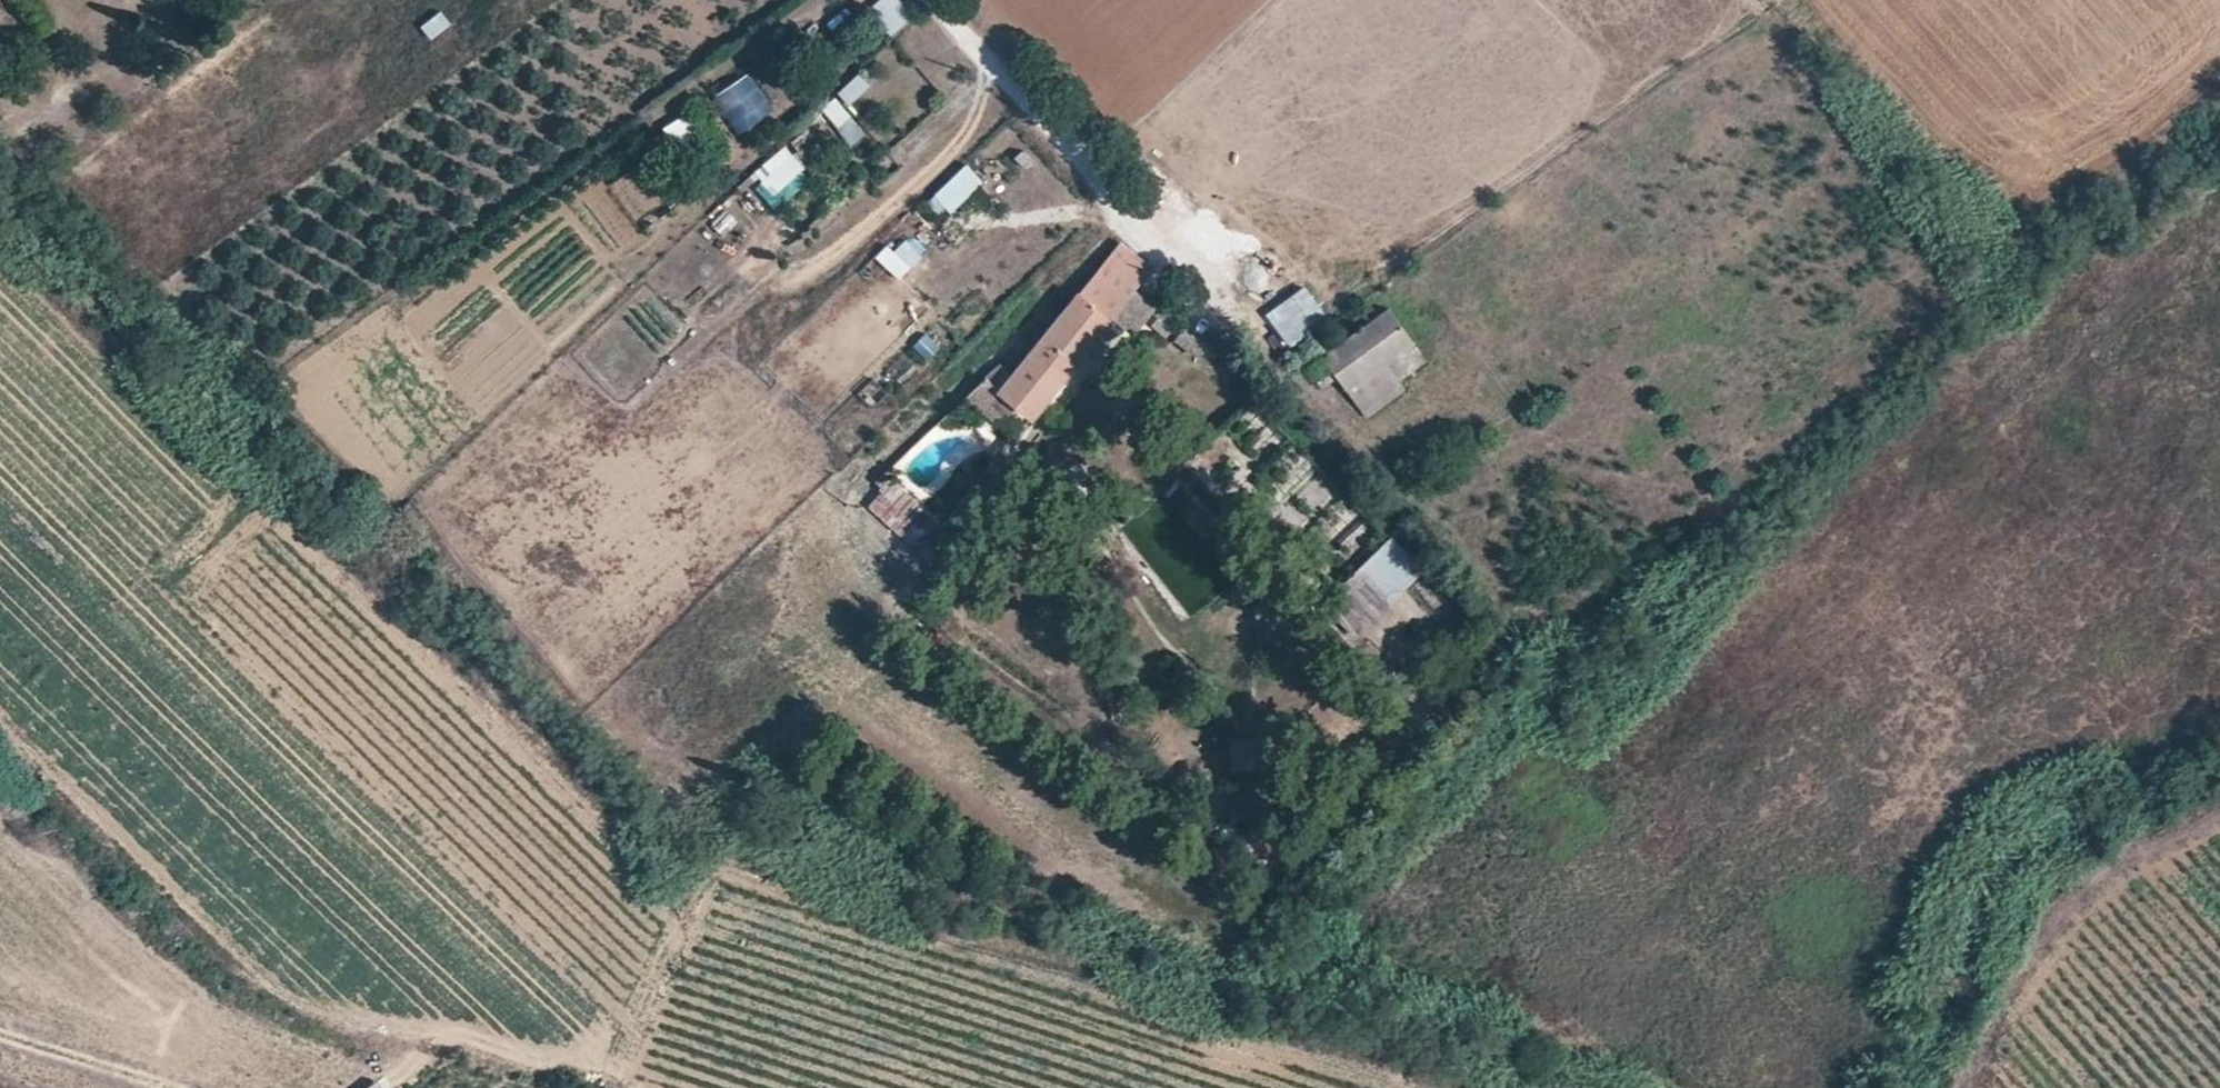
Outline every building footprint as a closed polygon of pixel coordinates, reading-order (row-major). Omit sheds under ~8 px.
[(430,42),(453,25),(443,10),(419,27),(430,42)] [(852,106),(875,87),(862,72),(840,92),(852,106)] [(714,100),(741,136),(777,109),(750,73),(714,100)] [(826,107),(852,146),(867,136),(841,97),(826,107)] [(700,102),(687,111),(701,134),(680,147),(683,153),(718,131),(700,102)] [(691,114),(665,124),(674,148),(700,138),(691,114)] [(788,145),(753,173),(772,197),(807,169),(788,145)] [(966,223),(996,194),(967,164),(926,203),(940,218),(951,207),(966,223)] [(1119,240),(995,388),(1030,417),(1151,267),(1135,253),(1119,240)] [(888,244),(876,259),(902,280),(914,265),(888,244)] [(1269,315),(1292,348),(1331,320),(1308,287),(1269,315)] [(1391,310),(1324,359),(1337,376),(1348,392),(1387,364),(1415,344),(1391,310)] [(1387,364),(1348,392),(1367,418),(1405,389),(1387,364)] [(868,505),(918,551),(942,524),(884,472),(874,482),(882,489),(868,505)] [(1325,606),(1357,638),(1425,570),(1393,538),(1325,606)]
